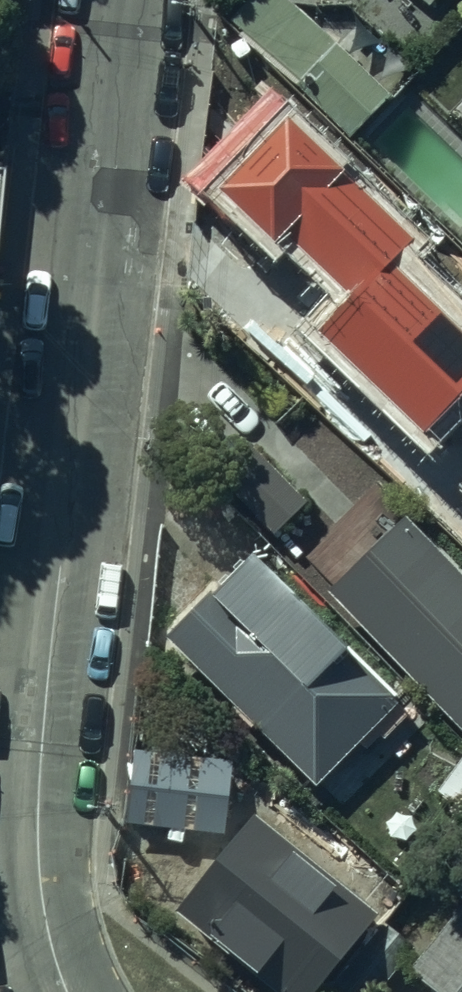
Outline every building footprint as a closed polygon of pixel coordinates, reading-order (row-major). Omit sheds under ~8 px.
[(219,18),(347,141),(387,101),(282,0),(237,0),(219,18)] [(450,118),(461,129),(461,105),(450,118)] [(244,298),(391,412),(461,321),(461,302),(417,268),(403,286),(310,214),(244,298)] [(249,443),(214,479),(272,535),(307,500),(249,443)] [(324,590),(461,730),(461,572),(403,513),(324,590)] [(251,554),(161,639),(302,787),(393,702),(251,554)] [(217,763),(129,754),(123,808),(211,817),(217,763)] [(172,912),(272,991),(312,991),(376,912),(252,812),(172,912)] [(407,976),(427,991),(461,991),(461,908),(407,976)]
